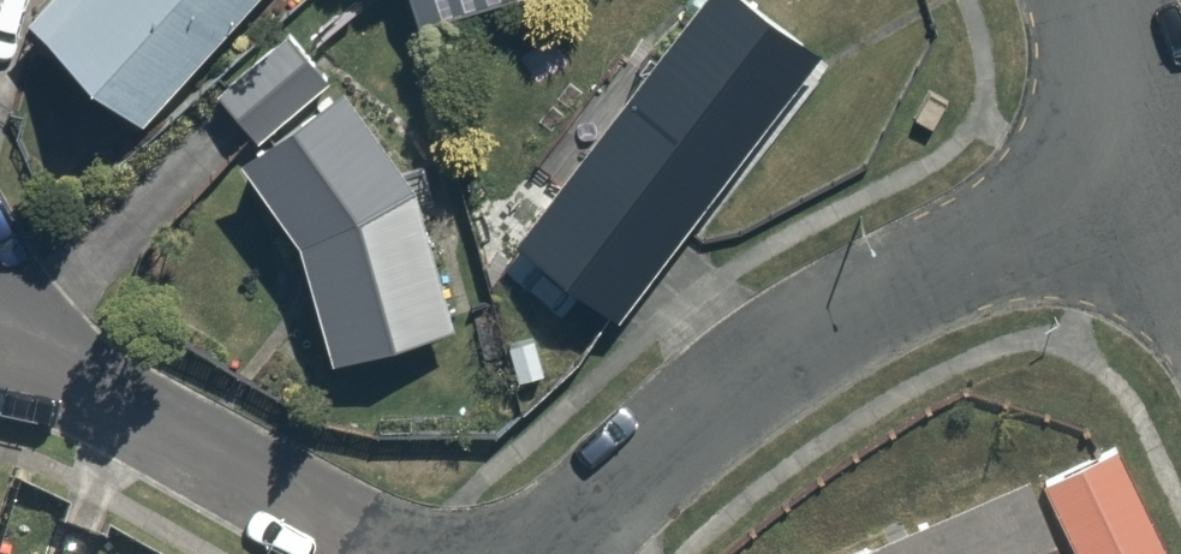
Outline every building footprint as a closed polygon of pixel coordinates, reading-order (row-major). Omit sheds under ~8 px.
[(38,15),(159,122),(267,0),(52,0),(38,15)] [(755,0),(708,0),(520,233),(622,315),(828,59),(755,0)] [(328,25),(228,87),(304,230),(332,354),(471,323),(437,170),(328,25)] [(839,553),(1174,553),(1127,437),(839,553)]
